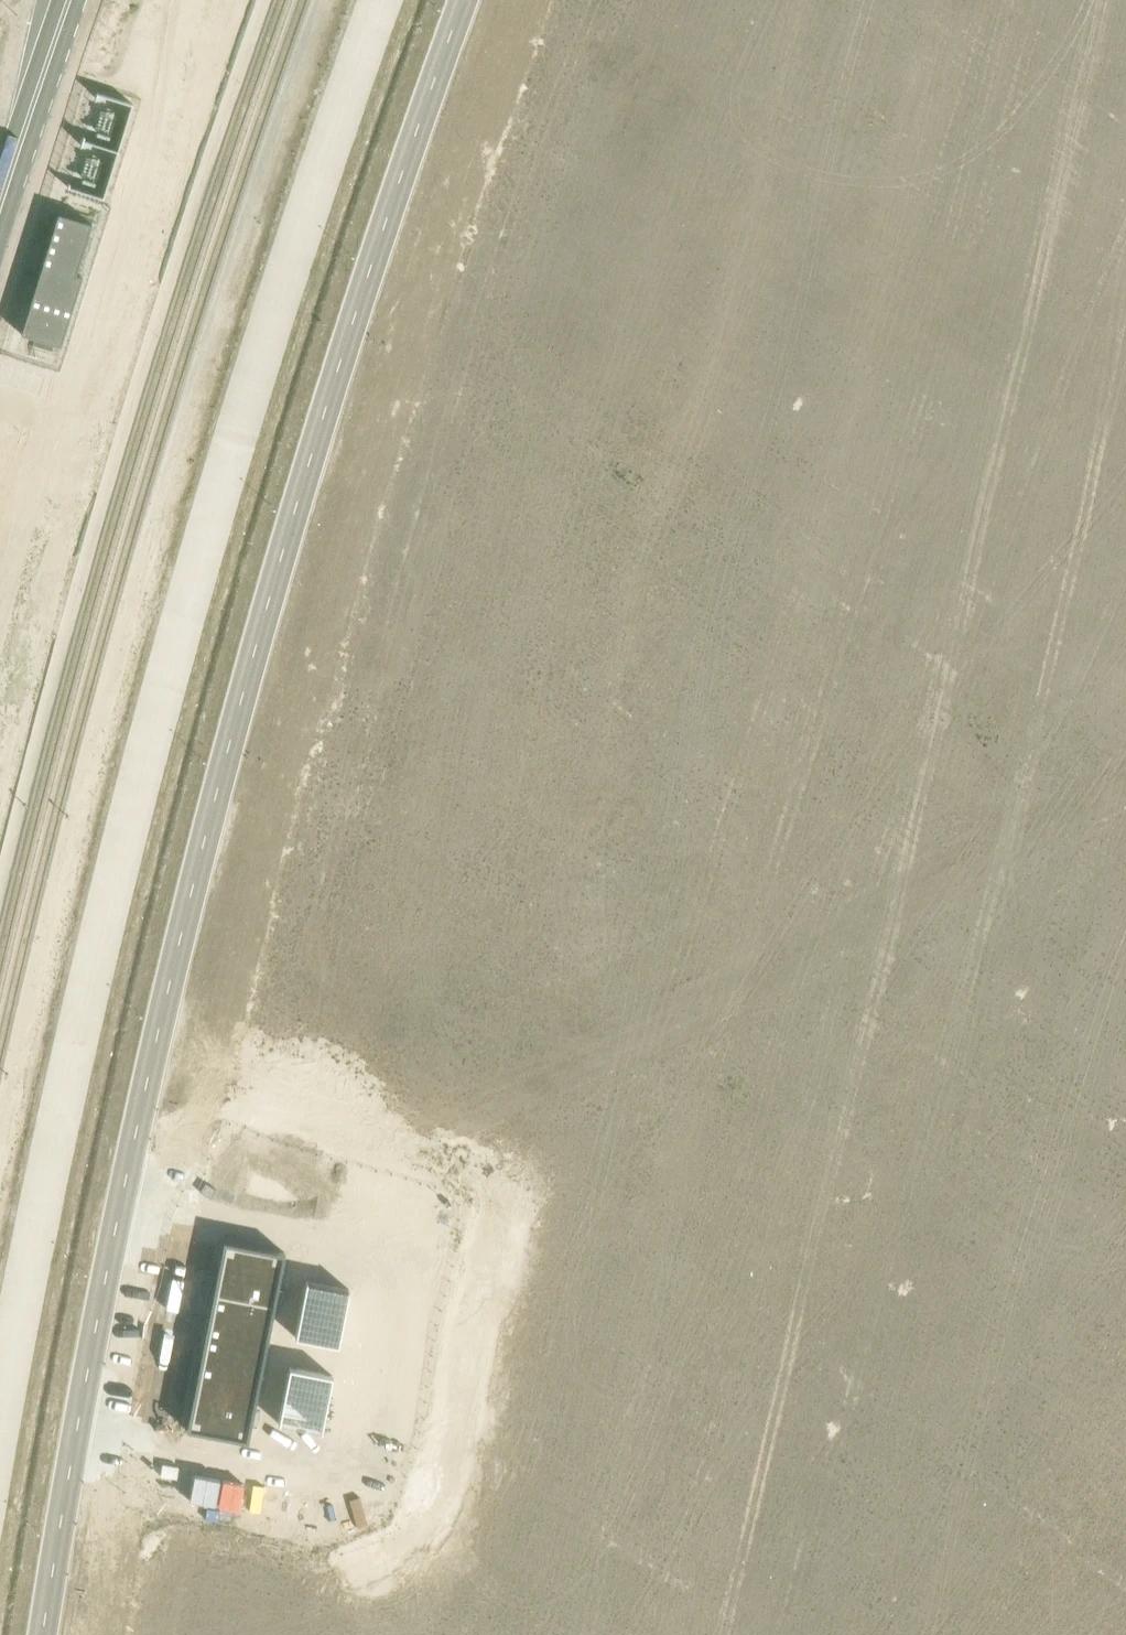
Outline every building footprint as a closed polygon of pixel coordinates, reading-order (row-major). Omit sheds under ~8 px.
[(58,214),(20,334),(60,347),(82,277),(75,275),(91,224),(58,214)] [(227,1215),(190,1404),(251,1416),(288,1227),(227,1215)] [(309,1255),(298,1311),(342,1320),(353,1264),(309,1255)] [(292,1341),(281,1397),(325,1406),(336,1350),(292,1341)]
